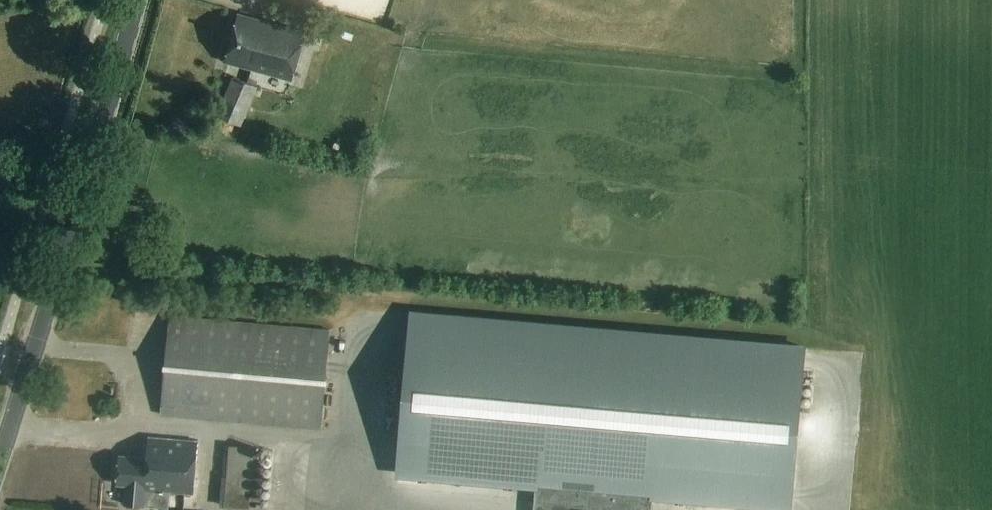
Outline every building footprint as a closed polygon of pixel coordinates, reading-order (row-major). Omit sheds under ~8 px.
[(239,15),(226,63),(293,82),(306,34),(239,15)] [(218,116),(242,127),(259,87),(234,77),(218,116)] [(806,349),(416,313),(401,471),(539,484),(537,509),(651,509),(653,494),(791,507),(806,349)] [(321,429),(330,331),(168,316),(159,414),(321,429)] [(194,493),(199,442),(147,438),(146,457),(118,455),(115,487),(127,488),(126,506),(144,508),(145,489),(194,493)] [(252,509),(257,447),(228,445),(222,506),(252,509)]
